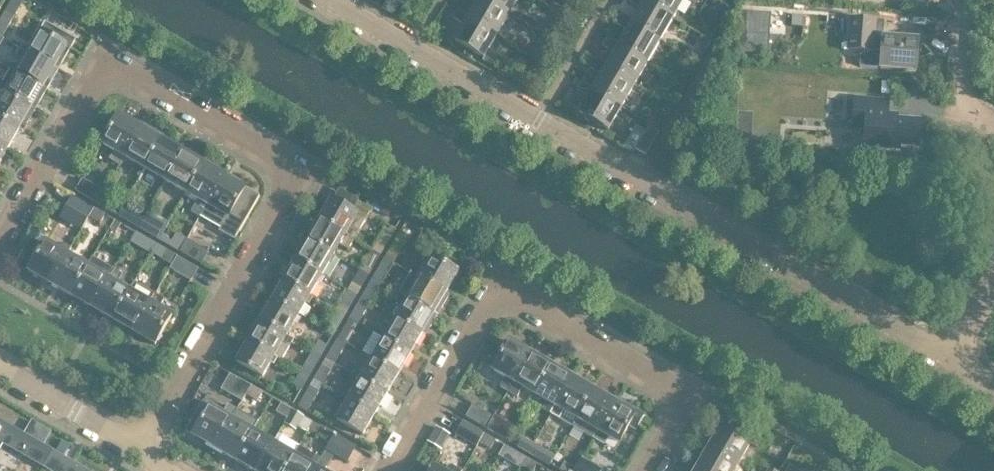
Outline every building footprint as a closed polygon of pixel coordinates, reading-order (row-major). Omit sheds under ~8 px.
[(508,14),(483,0),(470,0),(476,4),(468,17),(466,21),(495,36),(508,14)] [(508,14),(516,0),(483,0),(508,14)] [(628,24),(657,42),(670,19),(641,2),(642,0),(627,0),(626,2),(637,8),(629,22),(628,24)] [(641,2),(670,19),(681,0),(642,0),(641,2)] [(555,5),(552,9),(559,14),(562,10),(555,5)] [(481,59),(495,36),(466,21),(468,17),(455,9),(450,19),(463,27),(453,43),(481,59)] [(13,17),(4,11),(0,18),(0,38),(1,38),(13,17)] [(739,12),(737,53),(765,55),(768,14),(739,12)] [(541,15),(533,28),(546,35),(553,22),(541,15)] [(629,22),(619,15),(613,24),(624,31),(617,45),(615,47),(645,64),(657,42),(628,24),(629,22)] [(801,16),(791,15),(790,26),(801,27),(801,16)] [(848,22),(846,51),(878,53),(877,69),(913,72),(915,43),(870,40),(871,24),(848,22)] [(39,32),(27,53),(53,68),(65,47),(39,32)] [(632,86),(645,64),(615,47),(617,45),(606,38),(601,47),(612,53),(604,66),(603,69),(632,86)] [(981,49),(992,52),(993,43),(983,41),(981,49)] [(27,53),(15,73),(45,91),(57,70),(53,68),(27,53)] [(485,53),(481,59),(481,60),(489,65),(493,58),(485,53)] [(619,109),(632,86),(603,69),(604,66),(593,60),(588,69),(599,75),(592,89),(590,91),(619,109)] [(673,80),(684,86),(689,77),(678,71),(673,80)] [(34,102),(37,104),(45,91),(15,73),(3,94),(30,109),(34,102)] [(580,82),(575,92),(586,98),(577,115),(606,132),(619,109),(590,91),(592,89),(580,82)] [(887,96),(888,83),(880,83),(879,96),(887,96)] [(30,109),(3,94),(0,99),(0,119),(18,129),(22,122),(25,124),(33,111),(30,109)] [(887,102),(855,99),(852,130),(863,130),(862,149),(897,152),(898,148),(917,149),(919,123),(896,122),(897,118),(886,117),(887,102)] [(730,133),(729,148),(746,149),(746,141),(748,141),(750,121),(748,121),(748,113),(736,112),(735,133),(730,133)] [(117,115),(100,144),(113,152),(109,159),(118,164),(122,157),(140,126),(141,125),(140,124),(138,127),(117,115)] [(0,119),(0,146),(6,149),(18,129),(0,119)] [(651,126),(658,130),(661,124),(655,121),(651,126)] [(634,149),(644,155),(658,131),(647,125),(643,132),(634,149)] [(143,169),(160,140),(162,137),(151,131),(148,130),(140,126),(122,157),(143,169)] [(162,137),(160,140),(143,169),(164,181),(180,152),(161,141),(163,137),(162,137)] [(164,181),(184,193),(201,164),(180,152),(164,181)] [(198,217),(205,204),(222,176),(201,164),(184,193),(197,200),(190,212),(198,217)] [(243,189),(222,176),(205,204),(227,217),(243,189)] [(95,203),(102,191),(81,179),(74,191),(95,203)] [(103,191),(102,191),(95,203),(95,204),(106,210),(112,201),(101,195),(103,191)] [(84,221),(92,208),(71,196),(64,209),(84,221)] [(330,199),(318,220),(344,235),(352,240),(368,213),(355,204),(350,211),(330,199)] [(92,208),(84,221),(85,222),(88,217),(99,223),(104,214),(93,208),(92,208)] [(136,228),(141,218),(131,212),(125,222),(136,228)] [(154,225),(141,218),(136,228),(148,235),(154,225)] [(352,240),(344,235),(318,220),(306,241),(331,256),(338,245),(347,250),(353,241),(352,240)] [(382,230),(391,235),(394,229),(390,227),(387,232),(382,230)] [(370,251),(379,256),(391,235),(382,230),(370,251)] [(146,239),(134,232),(129,241),(141,248),(146,239)] [(395,238),(404,243),(407,238),(398,233),(395,238)] [(177,252),(183,243),(172,237),(167,246),(177,252)] [(383,259),(392,264),(404,243),(395,238),(383,259)] [(183,243),(177,252),(178,253),(178,252),(200,264),(207,251),(186,239),(183,243)] [(331,256),(306,241),(303,239),(290,259),(293,261),(319,276),(331,256)] [(48,284),(65,254),(43,242),(26,272),(48,284)] [(159,259),(171,266),(176,257),(175,257),(176,256),(165,250),(159,259)] [(379,256),(370,251),(358,271),(367,277),(379,256)] [(65,254),(48,284),(69,296),(86,267),(65,254)] [(91,257),(86,267),(69,296),(90,308),(112,269),(91,257)] [(176,257),(171,266),(168,269),(189,281),(196,269),(176,257)] [(456,273),(430,258),(418,279),(443,294),(456,273)] [(380,283),(392,264),(383,259),(371,279),(379,283),(380,283)] [(307,297),(319,276),(293,261),(281,281),(307,297)] [(112,269),(90,308),(111,321),(128,291),(115,284),(121,274),(112,269)] [(367,277),(358,271),(345,292),(355,298),(367,277)] [(411,275),(399,295),(406,299),(436,316),(447,296),(443,294),(418,279),(411,275)] [(379,283),(371,279),(359,299),(369,304),(377,290),(376,289),(379,283)] [(281,281),(269,302),(295,317),(307,297),(281,281)] [(133,283),(128,291),(111,321),(132,333),(149,303),(154,295),(133,283)] [(334,312),(343,318),(355,298),(345,292),(334,312)] [(154,295),(149,303),(132,333),(153,345),(170,315),(157,307),(161,299),(154,295)] [(436,316),(406,299),(394,319),(420,334),(424,336),(436,316)] [(269,302),(267,300),(255,320),(283,337),(295,317),(269,302)] [(357,324),(365,310),(356,305),(347,319),(357,324)] [(343,318),(334,312),(326,325),(336,330),(343,318)] [(408,354),(420,334),(394,319),(383,339),(408,354)] [(243,340),(246,341),(272,357),(280,362),(292,342),(283,337),(255,320),(243,340)] [(345,344),(353,330),(344,325),(336,339),(345,344)] [(396,375),(408,354),(383,339),(371,360),(396,375)] [(246,341),(234,362),(259,377),(272,357),(246,341)] [(310,353),(317,357),(324,345),(317,341),(310,353)] [(507,342),(490,371),(504,379),(499,387),(506,392),(528,354),(507,342)] [(333,365),(341,351),(332,345),(324,359),(333,365)] [(317,357),(310,353),(298,372),(305,377),(317,357)] [(528,354),(506,392),(516,397),(521,389),(532,395),(549,365),(528,354)] [(312,380),(321,385),(333,365),(324,359),(312,380)] [(371,360),(359,380),(385,395),(396,375),(371,360)] [(553,407),(570,377),(549,365),(532,395),(545,402),(541,409),(549,414),(553,407)] [(305,377),(298,372),(290,385),(297,390),(305,377)] [(239,401),(248,386),(229,374),(220,390),(239,401)] [(553,407),(549,414),(570,426),(592,389),(570,377),(553,407)] [(321,385),(312,380),(296,407),(305,412),(321,385)] [(359,380),(347,400),(373,415),(385,395),(359,380)] [(250,387),(248,386),(239,401),(241,402),(245,395),(256,402),(261,392),(250,386),(250,387)] [(592,389),(570,426),(591,438),(613,401),(592,389)] [(373,415),(347,400),(335,421),(361,436),(373,415)] [(613,401),(591,438),(600,444),(604,436),(617,444),(628,425),(635,429),(644,414),(623,402),(621,406),(613,401)] [(192,436),(213,448),(229,418),(235,409),(226,405),(221,414),(202,402),(192,420),(199,424),(192,436)] [(285,418),(290,409),(280,403),(274,412),(272,417),(282,423),(285,418)] [(465,417),(485,429),(492,418),(471,406),(465,417)] [(235,409),(229,418),(213,448),(233,460),(250,431),(239,424),(244,416),(236,411),(236,410),(235,409)] [(290,409),(285,418),(297,425),(303,416),(290,409)] [(485,429),(485,430),(497,436),(498,437),(505,424),(492,417),(492,418),(485,429)] [(41,468),(51,451),(0,421),(0,445),(1,444),(41,468)] [(455,435),(474,446),(481,434),(462,423),(455,435)] [(707,447),(746,469),(750,461),(741,456),(749,442),(719,425),(707,447)] [(327,443),(332,434),(321,428),(316,436),(327,443)] [(433,445),(442,450),(451,435),(441,430),(433,445)] [(253,470),(255,470),(271,443),(250,431),(233,460),(253,470)] [(353,446),(332,434),(327,443),(328,443),(324,450),(344,462),(353,446)] [(481,434),(474,446),(476,447),(478,442),(489,449),(494,440),(483,434),(481,434)] [(527,454),(532,445),(521,438),(515,447),(527,454)] [(61,441),(54,452),(61,456),(68,445),(61,441)] [(292,455),(271,443),(255,470),(283,470),(292,455)] [(543,451),(532,445),(527,454),(538,460),(543,451)] [(292,455),(283,470),(311,470),(318,459),(298,447),(293,456),(292,455)] [(700,470),(737,470),(740,467),(745,470),(746,469),(707,447),(695,468),(700,470)] [(41,468),(47,470),(86,470),(61,456),(54,452),(51,451),(41,468)] [(519,466),(524,458),(514,451),(508,460),(519,466)] [(557,463),(561,456),(556,453),(552,460),(557,463)] [(524,458),(519,466),(527,470),(532,470),(536,464),(524,458)] [(311,470),(323,470),(327,465),(318,459),(311,470)] [(558,470),(571,470),(573,468),(562,462),(558,470)]
